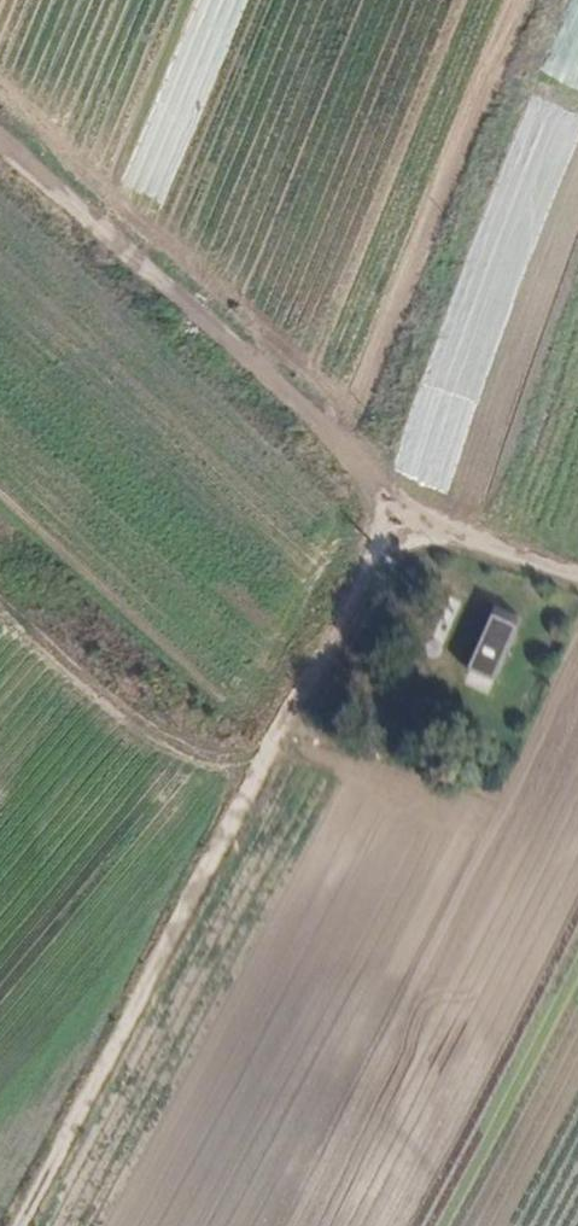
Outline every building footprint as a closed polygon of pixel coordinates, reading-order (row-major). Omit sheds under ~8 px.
[(524,627),(499,616),(476,670),(500,681),(524,627)]
